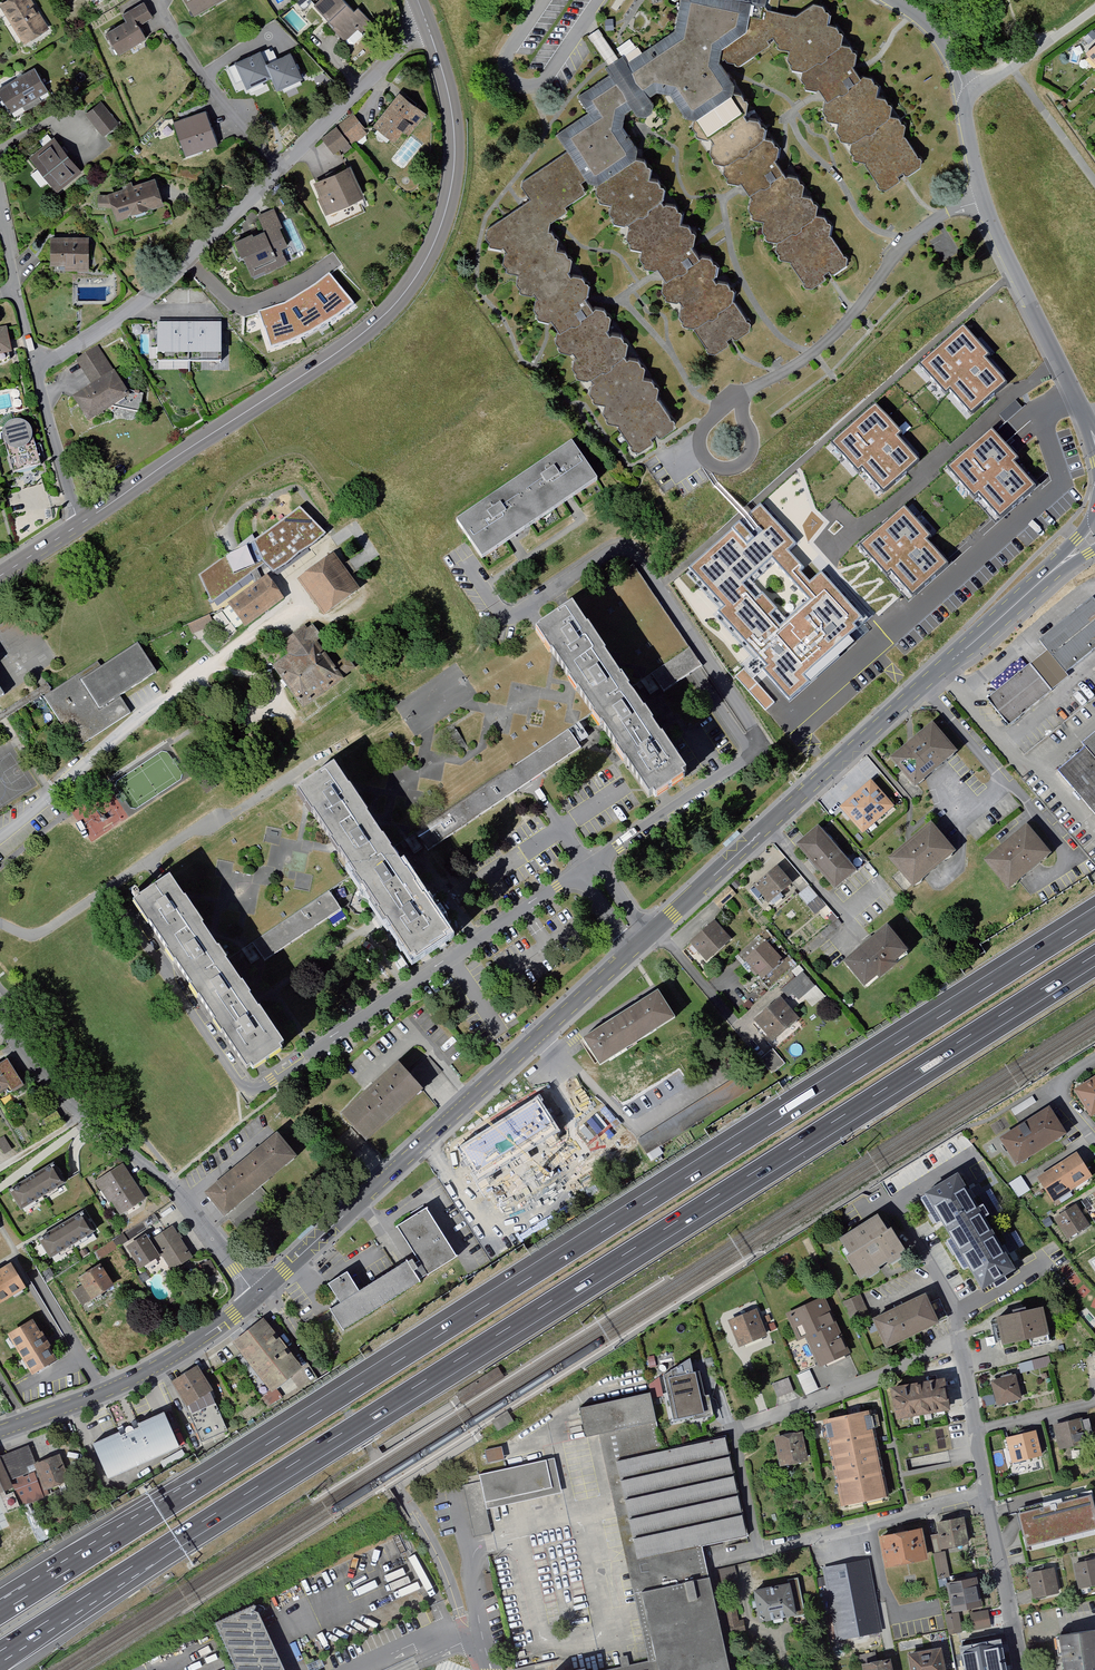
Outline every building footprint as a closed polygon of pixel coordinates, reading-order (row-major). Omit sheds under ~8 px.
[(17,44),(45,28),(28,0),(1,0),(0,1),(0,16),(17,44)] [(189,19),(220,1),(220,0),(178,0),(189,19)] [(312,9),(343,40),(366,17),(355,6),(348,12),(336,0),(321,0),(312,9)] [(627,449),(671,420),(597,300),(553,231),(550,226),(593,186),(642,159),(619,121),(664,94),(733,193),(802,291),(847,263),(781,159),(729,77),(722,66),(771,35),(815,98),(882,193),(901,177),(924,159),(862,69),(815,1),(793,17),(764,10),(766,0),(677,0),(670,30),(580,90),(593,112),(558,132),(568,153),(522,183),(533,203),(484,234),(627,449)] [(124,20),(101,34),(114,56),(144,39),(136,25),(152,16),(144,1),(120,14),(124,20)] [(598,28),(588,35),(606,63),(616,56),(598,28)] [(1084,51),(1094,64),(1094,41),(1084,51)] [(227,61),(239,95),(268,85),(273,101),(303,91),(291,58),(265,67),(259,50),(227,61)] [(6,112),(44,92),(30,67),(0,84),(0,102),(6,112)] [(393,92),(368,126),(397,148),(422,114),(393,92)] [(82,115),(99,137),(117,124),(99,101),(82,115)] [(170,124),(181,159),(214,149),(203,114),(170,124)] [(366,135),(350,115),(317,140),(333,160),(366,135)] [(53,142),(27,162),(51,192),(76,173),(53,142)] [(642,159),(593,186),(645,269),(658,269),(663,276),(661,287),(711,356),(754,329),(642,159)] [(345,167),(308,187),(309,188),(322,216),(358,200),(345,167)] [(108,213),(110,222),(159,209),(151,180),(102,193),(103,198),(94,198),(94,212),(108,213)] [(260,232),(230,246),(236,260),(241,257),(253,282),(285,267),(278,253),(284,250),(275,230),(283,227),(274,206),(253,216),(260,232)] [(85,241),(46,240),(46,270),(84,271),(85,241)] [(272,348),(349,309),(332,276),(255,315),(272,348)] [(186,328),(153,328),(153,363),(186,364),(186,328)] [(217,328),(186,328),(186,364),(217,364),(217,328)] [(9,356),(5,330),(0,330),(0,357),(9,356)] [(967,330),(919,373),(945,401),(953,394),(971,414),(1007,381),(987,359),(991,356),(967,330)] [(92,385),(68,402),(86,429),(130,399),(96,347),(75,361),(92,385)] [(875,409),(828,453),(854,480),(861,473),(880,494),(916,461),(896,439),(900,436),(875,409)] [(8,476),(37,469),(28,434),(21,426),(15,424),(6,424),(1,429),(0,431),(0,447),(1,449),(8,476)] [(570,435),(446,518),(473,559),(520,528),(567,496),(597,476),(570,435)] [(992,435),(945,478),(970,506),(978,499),(997,520),(1033,487),(1013,465),(1016,462),(998,442),(992,435)] [(763,670),(786,696),(846,643),(866,625),(821,574),(810,584),(800,573),(803,571),(789,554),(799,545),(761,503),(684,571),(720,611),(715,616),(750,656),(763,670)] [(903,507),(859,550),(885,578),(891,574),(912,598),(948,565),(926,544),(932,539),(903,507)] [(323,541),(296,513),(198,577),(209,604),(249,577),(252,586),(259,580),(256,573),(260,570),(270,578),(323,541)] [(356,594),(330,557),(293,583),(319,620),(356,594)] [(632,570),(583,601),(641,684),(651,677),(664,696),(700,672),(632,570)] [(239,626),(241,630),(279,600),(261,578),(259,580),(252,586),(219,612),(233,630),(239,626)] [(1063,673),(1094,647),(1094,603),(1091,597),(1036,640),(1045,651),(1063,673)] [(569,611),(537,632),(602,727),(653,801),(699,770),(677,737),(641,684),(583,601),(569,611)] [(185,628),(190,638),(212,626),(207,617),(185,628)] [(284,660),(269,671),(297,710),(350,672),(342,661),(330,669),(309,640),(316,635),(309,626),(304,630),(302,628),(275,648),(284,660)] [(345,783),(401,864),(527,778),(602,727),(537,632),(336,770),(345,783)] [(137,642),(45,696),(74,747),(131,714),(119,694),(155,674),(137,642)] [(1045,651),(1028,665),(1048,692),(1067,678),(1063,673),(1045,651)] [(740,664),(744,668),(753,679),(763,670),(750,656),(740,664)] [(1028,665),(984,701),(1005,727),(1048,692),(1028,665)] [(744,668),(734,676),(764,712),(775,702),(753,679),(744,668)] [(884,760),(908,791),(953,756),(929,725),(884,760)] [(1056,770),(1094,816),(1094,730),(1080,743),(1083,747),(1056,770)] [(336,770),(333,766),(295,790),(297,793),(360,885),(413,963),(451,937),(401,864),(345,783),(336,770)] [(841,810),(859,833),(890,808),(872,786),(841,810)] [(176,875),(239,967),(360,885),(297,793),(184,870),(176,875)] [(927,823),(883,860),(909,890),(952,853),(927,823)] [(814,826),(792,846),(832,890),(854,870),(814,826)] [(1005,892),(1047,857),(1023,827),(981,862),(1005,892)] [(176,875),(171,868),(127,899),(247,1074),(292,1044),(239,967),(176,875)] [(751,890),(767,908),(789,888),(774,871),(751,890)] [(729,889),(710,904),(717,912),(736,897),(729,889)] [(807,889),(797,898),(805,908),(816,899),(807,889)] [(685,942),(704,963),(730,940),(712,919),(685,942)] [(881,927),(838,965),(861,991),(904,954),(881,927)] [(740,964),(758,984),(780,964),(762,944),(740,964)] [(801,973),(779,992),(786,1000),(791,996),(797,1002),(802,997),(813,1009),(824,999),(801,973)] [(658,989),(583,1037),(600,1065),(676,1016),(658,989)] [(775,997),(749,1019),(771,1045),(797,1023),(775,997)] [(746,1003),(740,1009),(745,1014),(751,1008),(746,1003)] [(772,1052),(757,1063),(769,1078),(784,1067),(772,1052)] [(442,1072),(429,1058),(405,1079),(418,1094),(442,1072)] [(4,1092),(7,1097),(9,1098),(22,1090),(23,1087),(7,1061),(0,1065),(0,1095),(4,1092)] [(392,1065),(330,1121),(342,1135),(356,1150),(418,1094),(405,1079),(392,1065)] [(1094,1115),(1094,1078),(1069,1096),(1086,1121),(1094,1115)] [(533,1109),(456,1157),(473,1184),(550,1136),(533,1109)] [(996,1142),(1012,1168),(1063,1137),(1047,1110),(996,1142)] [(274,1136),(199,1199),(218,1222),(293,1159),(274,1136)] [(1072,1160),(1054,1170),(1069,1194),(1087,1182),(1072,1160)] [(120,1162),(92,1180),(116,1216),(144,1198),(120,1162)] [(51,1166),(9,1191),(20,1211),(62,1186),(51,1166)] [(1054,1170),(1034,1183),(1050,1207),(1069,1194),(1054,1170)] [(1014,1270),(958,1177),(928,1195),(985,1288),(1014,1270)] [(1087,1199),(1094,1212),(1094,1194),(1087,1199)] [(1075,1209),(1052,1224),(1065,1246),(1089,1231),(1075,1209)] [(345,1273),(324,1287),(334,1303),(322,1311),(342,1341),(459,1264),(423,1210),(395,1229),(415,1260),(360,1296),(345,1273)] [(93,1242),(95,1240),(81,1213),(34,1239),(49,1265),(93,1242)] [(152,1216),(140,1222),(144,1230),(156,1224),(152,1216)] [(848,1258),(862,1279),(906,1250),(892,1229),(888,1232),(878,1217),(843,1240),(853,1254),(848,1258)] [(147,1234),(124,1248),(137,1271),(159,1258),(170,1276),(191,1264),(205,1288),(223,1278),(205,1249),(190,1258),(172,1229),(151,1241),(147,1234)] [(1007,1237),(1014,1249),(1021,1245),(1013,1233),(1007,1237)] [(109,1241),(113,1250),(124,1245),(120,1236),(109,1241)] [(24,1288),(11,1264),(0,1270),(0,1301),(24,1288)] [(64,1288),(77,1310),(112,1289),(100,1267),(64,1288)] [(1060,1275),(1070,1286),(1076,1281),(1066,1270),(1060,1275)] [(846,1319),(864,1312),(859,1299),(841,1306),(846,1319)] [(873,1322),(885,1348),(937,1325),(925,1299),(873,1322)] [(810,1336),(822,1365),(847,1354),(825,1302),(791,1317),(801,1340),(810,1336)] [(992,1321),(1000,1353),(1046,1342),(1038,1310),(992,1321)] [(733,1323),(742,1346),(767,1336),(757,1313),(733,1323)] [(9,1334),(32,1373),(55,1359),(32,1320),(9,1334)] [(261,1323),(227,1351),(273,1405),(307,1377),(261,1323)] [(664,1370),(674,1420),(692,1416),(691,1408),(710,1404),(703,1367),(695,1368),(692,1353),(664,1370)] [(177,1381),(204,1442),(233,1429),(205,1368),(177,1381)] [(1014,1379),(989,1385),(995,1411),(1020,1405),(1014,1379)] [(652,1397),(662,1395),(659,1380),(649,1382),(652,1397)] [(788,1381),(770,1387),(774,1400),(792,1394),(788,1381)] [(941,1382),(884,1392),(890,1424),(945,1414),(941,1382)] [(721,1439),(662,1452),(650,1396),(576,1411),(582,1441),(597,1438),(644,1661),(626,1664),(624,1655),(617,1657),(619,1666),(599,1669),(726,1669),(700,1546),(744,1537),(721,1439)] [(499,1415),(491,1421),(493,1424),(498,1431),(514,1421),(509,1413),(507,1410),(499,1415)] [(97,1445),(114,1482),(189,1448),(172,1411),(153,1420),(140,1426),(120,1435),(106,1441),(97,1445)] [(821,1422),(838,1505),(882,1496),(866,1414),(821,1422)] [(1059,1450),(1086,1444),(1080,1421),(1054,1427),(1059,1450)] [(1004,1439),(1011,1466),(1041,1459),(1035,1432),(1004,1439)] [(799,1434),(770,1440),(776,1469),(805,1463),(799,1434)] [(0,1446),(0,1494),(19,1487),(16,1481),(29,1476),(31,1481),(44,1476),(51,1492),(73,1483),(62,1456),(38,1466),(30,1447),(5,1457),(0,1446)] [(501,1446),(485,1450),(488,1463),(504,1459),(501,1446)] [(465,1486),(475,1537),(493,1533),(488,1508),(561,1492),(554,1459),(479,1475),(481,1483),(465,1486)] [(1094,1537),(1094,1531),(1086,1494),(1014,1512),(1024,1555),(1094,1537)] [(53,1523),(65,1527),(68,1517),(56,1513),(53,1523)] [(918,1522),(875,1533),(883,1566),(926,1556),(918,1522)] [(934,1528),(939,1554),(967,1548),(962,1523),(934,1528)] [(836,1562),(819,1565),(833,1639),(879,1631),(864,1551),(835,1557),(836,1562)] [(940,1582),(948,1581),(944,1556),(932,1558),(938,1592),(941,1591),(940,1582)] [(1077,1586),(1094,1582),(1094,1556),(1073,1560),(1077,1586)] [(1027,1568),(1032,1596),(1059,1591),(1053,1563),(1027,1568)] [(944,1585),(948,1612),(976,1607),(972,1581),(944,1585)] [(756,1627),(792,1621),(789,1602),(800,1600),(797,1582),(785,1584),(786,1589),(751,1594),(756,1627)] [(235,1669),(284,1669),(252,1602),(213,1621),(235,1669)] [(730,1611),(722,1612),(725,1635),(744,1632),(742,1623),(732,1625),(730,1611)] [(967,1614),(969,1633),(988,1630),(985,1611),(967,1614)] [(945,1614),(948,1633),(962,1631),(958,1612),(945,1614)] [(1058,1633),(1060,1669),(1094,1669),(1094,1631),(1058,1633)] [(961,1646),(965,1669),(1006,1669),(1001,1639),(961,1646)] [(902,1652),(906,1669),(941,1669),(937,1645),(902,1652)] [(859,1669),(889,1669),(887,1658),(858,1663),(859,1669)]
